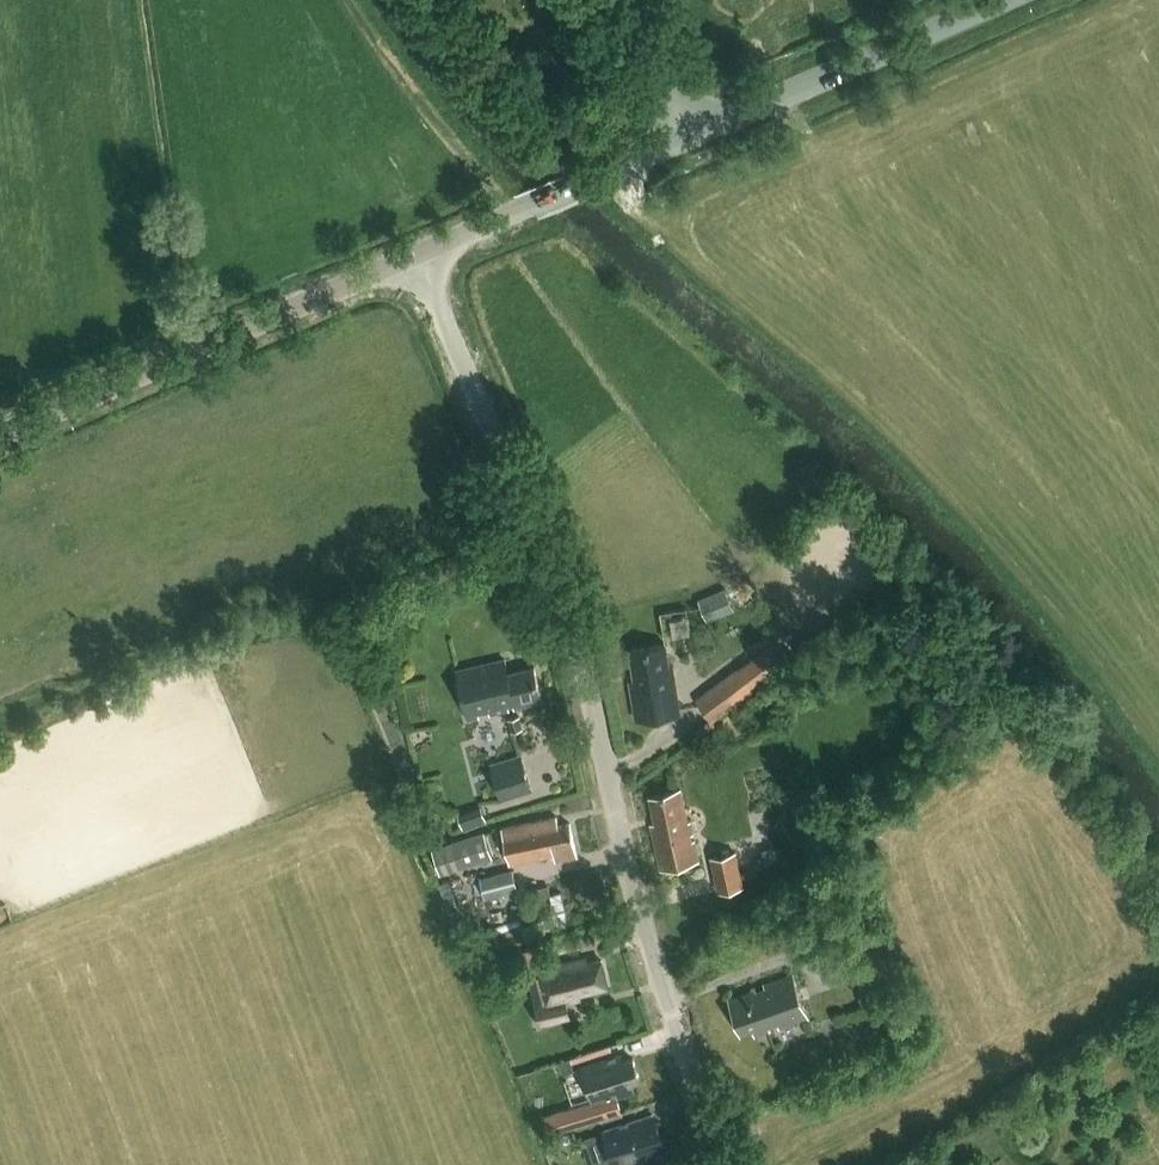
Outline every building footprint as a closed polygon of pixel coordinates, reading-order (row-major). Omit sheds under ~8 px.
[(792,661),(777,640),(696,700),(713,721),(746,695),(792,661)] [(637,720),(680,712),(672,668),(668,668),(664,645),(630,651),(636,681),(631,682),(637,720)] [(513,705),(514,708),(542,702),(535,668),(508,674),(505,660),(457,672),(469,719),(478,717),(477,713),(489,710),(490,714),(509,710),(508,706),(513,705)] [(523,730),(520,717),(509,720),(512,732),(523,730)] [(532,791),(521,756),(492,766),(503,800),(532,791)] [(690,834),(694,833),(691,821),(687,822),(684,811),(680,790),(651,796),(657,823),(650,824),(659,869),(700,861),(695,840),(692,841),(690,834)] [(557,816),(520,824),(502,828),(510,863),(554,854),(556,860),(577,856),(570,823),(559,826),(557,816)] [(441,874),(468,865),(491,858),(482,831),(432,847),(441,874)] [(718,891),(744,886),(737,851),(711,857),(718,891)] [(483,897),(515,889),(510,868),(477,876),(483,897)] [(539,916),(495,926),(500,948),(544,938),(539,916)] [(541,972),(541,974),(528,977),(540,1025),(572,1017),(568,1003),(581,1000),(580,994),(608,987),(602,962),(588,965),(587,960),(541,972)] [(777,1023),(778,1027),(780,1026),(781,1028),(808,1018),(792,974),(761,985),(762,988),(731,999),(743,1032),(754,1028),(756,1035),(770,1030),(768,1026),(777,1023)] [(592,1103),(581,1106),(545,1118),(551,1135),(622,1113),(617,1097),(633,1092),(630,1082),(639,1079),(632,1059),(623,1062),(621,1055),(582,1068),(592,1103)] [(570,1057),(558,1061),(561,1072),(574,1068),(570,1057)] [(662,1146),(652,1116),(605,1132),(616,1164),(626,1164),(645,1158),(643,1153),(662,1146)]
